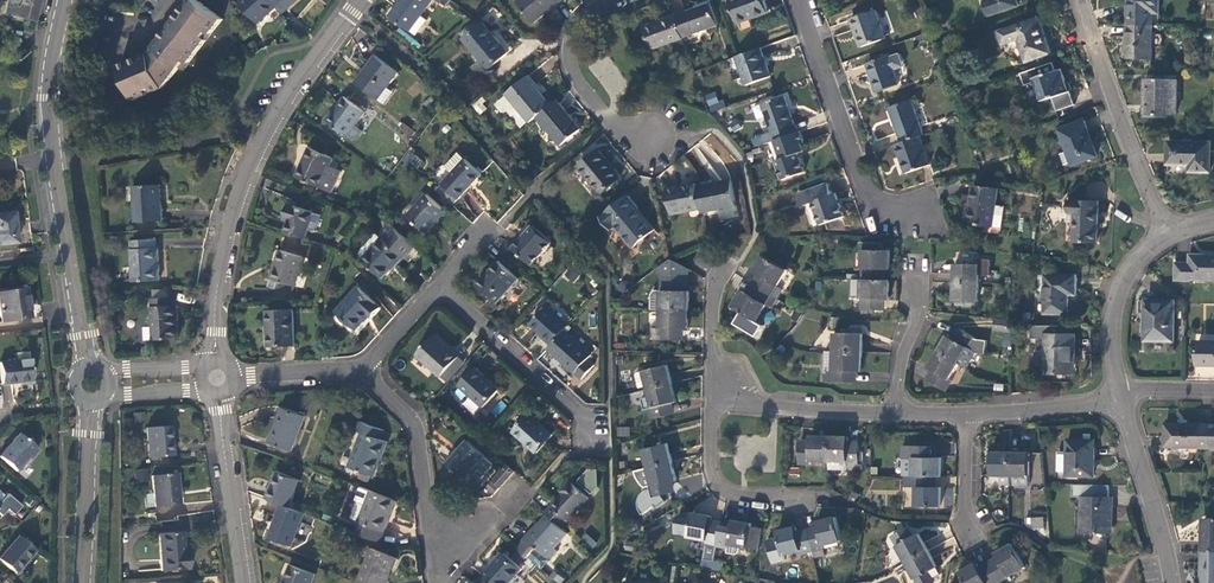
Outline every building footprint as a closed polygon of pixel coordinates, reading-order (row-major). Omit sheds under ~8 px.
[(32,22),(37,0),(6,0),(5,5),(0,4),(0,28),(3,28),(5,16),(32,22)] [(162,86),(178,65),(182,68),(221,18),(198,0),(188,0),(152,46),(151,50),(149,51),(144,53),(118,65),(132,98),(162,86)] [(251,16),(257,22),(261,19),(275,7),(269,0),(243,0),(239,3),(251,16)] [(275,7),(281,14),(296,0),(269,0),(275,7)] [(390,15),(410,30),(411,29),(416,32),(427,17),(422,14),(432,0),(400,0),(390,15)] [(517,0),(534,20),(559,0),(518,0),(517,0)] [(764,0),(730,0),(737,21),(768,10),(764,0)] [(1017,0),(985,0),(990,14),(1019,4),(1017,0)] [(1129,23),(1148,24),(1148,11),(1153,11),(1158,11),(1159,0),(1129,0),(1129,23)] [(710,1),(675,13),(683,35),(717,23),(710,1)] [(875,9),(851,18),(861,44),(885,36),(883,31),(877,16),(875,9)] [(653,47),(683,36),(683,35),(675,13),(645,24),(653,47)] [(891,29),(885,13),(877,16),(883,31),(891,29)] [(1039,16),(998,30),(1003,43),(1019,38),(1026,60),(1051,52),(1039,16)] [(507,50),(483,21),(464,37),(488,66),(507,50)] [(1152,56),(1153,24),(1148,24),(1129,23),(1128,56),(1152,56)] [(771,75),(760,46),(739,53),(736,54),(746,83),(771,75)] [(398,72),(373,54),(354,82),(378,99),(387,86),(398,72)] [(888,54),(867,62),(877,89),(898,82),(888,54)] [(1062,67),(1034,77),(1041,100),(1052,97),(1056,110),(1074,104),(1062,67)] [(506,91),(530,119),(536,114),(550,103),(527,74),(506,91)] [(1177,79),(1146,78),(1145,113),(1176,113),(1177,79)] [(393,91),(387,86),(378,99),(384,104),(393,91)] [(716,90),(703,95),(710,112),(723,107),(716,90)] [(760,102),(774,138),(794,131),(791,123),(793,122),(783,94),(760,102)] [(363,110),(343,96),(325,120),(353,140),(361,129),(354,124),(363,110)] [(472,103),(478,114),(487,109),(481,98),(472,103)] [(580,127),(556,98),(550,103),(536,114),(560,144),(580,127)] [(889,106),(901,140),(919,133),(924,132),(911,98),(889,106)] [(1085,119),(1060,128),(1073,163),(1098,154),(1085,119)] [(408,140),(415,132),(403,122),(396,130),(408,140)] [(804,141),(800,129),(794,131),(774,138),(780,156),(774,158),(782,178),(805,170),(798,151),(803,149),(800,142),(804,141)] [(930,162),(919,133),(901,140),(896,142),(906,171),(930,162)] [(1210,140),(1168,140),(1168,162),(1190,162),(1190,170),(1210,170),(1210,140)] [(297,175),(332,191),(341,170),(331,165),(335,157),(311,146),(297,175)] [(598,148),(579,164),(601,191),(620,175),(598,148)] [(452,170),(435,189),(451,204),(481,172),(457,150),(445,164),(452,170)] [(731,178),(696,185),(700,207),(701,211),(736,204),(731,178)] [(827,180),(799,191),(803,203),(812,199),(820,222),(844,214),(835,191),(831,192),(827,180)] [(671,212),(700,207),(696,185),(695,181),(667,187),(671,212)] [(996,184),(972,181),(968,219),(992,222),(995,200),(996,184)] [(159,183),(132,185),(135,221),(161,219),(159,183)] [(445,210),(427,193),(408,214),(426,231),(445,210)] [(626,193),(600,215),(609,226),(614,222),(632,245),(654,226),(626,193)] [(1098,199),(1068,198),(1067,210),(1073,211),(1073,238),(1097,238),(1098,199)] [(1003,201),(995,200),(992,222),(1001,222),(1003,201)] [(289,217),(285,232),(305,237),(307,228),(317,231),(322,213),(288,203),(284,215),(289,217)] [(0,214),(0,245),(17,243),(13,212),(0,214)] [(551,241),(532,224),(512,246),(531,263),(551,241)] [(356,252),(382,276),(395,261),(397,262),(403,256),(404,256),(414,246),(393,227),(384,237),(382,236),(376,230),(356,252)] [(160,280),(159,247),(157,247),(156,238),(133,239),(133,248),(132,248),(133,281),(160,280)] [(869,241),(868,248),(884,249),(884,241),(869,241)] [(865,248),(864,279),(883,279),(883,268),(891,269),(891,258),(892,249),(884,249),(868,248),(865,248)] [(294,285),(303,256),(282,250),(276,268),(274,267),(271,278),(294,285)] [(762,275),(756,285),(773,295),(788,268),(765,255),(755,272),(762,275)] [(1190,255),(1190,261),(1176,261),(1175,280),(1190,280),(1190,277),(1213,278),(1213,255),(1190,255)] [(682,289),(682,264),(673,258),(656,268),(663,279),(662,308),(689,309),(690,290),(682,289)] [(519,277),(499,259),(477,283),(497,301),(519,277)] [(957,271),(956,281),(980,282),(980,263),(957,262),(957,271)] [(690,290),(690,268),(682,264),(682,289),(690,290)] [(574,282),(580,273),(569,266),(563,275),(574,282)] [(1076,274),(1045,274),(1045,312),(1068,313),(1068,294),(1076,294),(1076,274)] [(890,289),(891,279),(883,279),(864,279),(863,308),(882,309),(882,298),(890,298),(890,289)] [(979,301),(980,282),(956,281),(956,290),(956,300),(979,301)] [(758,321),(773,295),(756,285),(751,295),(744,291),(735,307),(758,321)] [(379,306),(357,287),(336,311),(355,328),(369,314),(371,315),(379,306)] [(0,292),(0,321),(28,317),(24,288),(0,292)] [(155,288),(155,297),(171,296),(171,288),(155,288)] [(148,339),(154,339),(179,337),(177,305),(175,305),(174,296),(171,296),(155,297),(152,297),(153,326),(147,326),(145,330),(145,336),(148,339)] [(1174,340),(1175,300),(1147,300),(1146,340),(1174,340)] [(543,336),(551,343),(564,329),(568,324),(546,305),(531,322),(545,334),(543,336)] [(292,308),(266,310),(269,345),(294,344),(292,308)] [(689,328),(689,309),(662,308),(662,328),(652,328),(652,339),(680,339),(680,328),(689,328)] [(994,329),(1013,329),(1013,324),(1013,319),(994,317),(994,329)] [(591,353),(564,329),(551,343),(547,347),(581,377),(594,363),(587,357),(591,353)] [(943,342),(938,350),(959,362),(967,366),(976,351),(986,351),(986,339),(976,338),(960,329),(956,336),(953,334),(952,336),(948,334),(943,342)] [(836,332),(835,351),(862,351),(863,342),(863,333),(853,332),(836,332)] [(1075,334),(1046,334),(1046,372),(1071,372),(1071,356),(1075,356),(1075,334)] [(416,354),(440,375),(458,355),(449,348),(448,349),(433,335),(416,354)] [(1198,340),(1197,363),(1213,364),(1213,340),(1198,340)] [(949,378),(959,362),(938,350),(933,359),(928,367),(935,371),(929,380),(946,390),(952,380),(949,378)] [(862,361),(862,351),(835,351),(835,370),(825,370),(825,380),(854,381),(854,371),(862,371),(862,361)] [(15,352),(15,361),(27,360),(27,352),(15,352)] [(465,363),(458,355),(440,375),(448,383),(465,363)] [(0,362),(0,383),(0,384),(29,382),(28,360),(27,360),(15,361),(0,362)] [(646,369),(650,388),(673,382),(668,364),(646,369)] [(499,388),(475,366),(458,385),(482,406),(499,388)] [(677,400),(673,382),(650,388),(654,406),(651,407),(654,418),(672,413),(669,402),(677,400)] [(291,450),(304,415),(282,407),(269,441),(291,450)] [(553,433),(530,412),(513,430),(536,451),(553,433)] [(386,429),(362,420),(358,430),(363,432),(349,467),(375,476),(388,442),(382,439),(386,429)] [(1164,444),(1201,444),(1201,422),(1165,422),(1164,444)] [(1201,422),(1201,444),(1201,446),(1213,446),(1213,423),(1201,422)] [(175,455),(173,425),(149,428),(152,457),(175,455)] [(629,427),(618,427),(617,436),(629,437),(629,427)] [(0,454),(0,459),(14,471),(33,448),(16,434),(0,454)] [(811,459),(830,459),(831,435),(811,435),(811,443),(800,442),(800,462),(811,462),(811,459)] [(850,435),(831,435),(830,459),(830,467),(863,468),(863,462),(860,462),(860,443),(850,443),(850,435)] [(1095,439),(1068,438),(1067,473),(1094,473),(1095,439)] [(486,456),(467,439),(447,462),(465,479),(486,456)] [(644,447),(648,466),(672,460),(668,442),(644,447)] [(915,454),(914,474),(933,474),(941,474),(942,455),(933,455),(933,444),(908,444),(908,454),(915,454)] [(1002,473),(1011,473),(1011,450),(993,449),(991,472),(1002,473)] [(1031,451),(1011,450),(1011,473),(1014,474),(1030,474),(1031,451)] [(676,479),(672,460),(648,466),(652,484),(649,484),(650,486),(641,488),(643,497),(651,495),(652,496),(670,492),(667,481),(676,479)] [(514,470),(508,464),(493,479),(500,485),(514,470)] [(645,485),(649,484),(652,484),(648,466),(635,470),(636,473),(637,477),(640,480),(641,482),(645,485)] [(136,471),(137,480),(147,479),(146,469),(136,471)] [(277,470),(266,498),(281,504),(289,507),(299,479),(277,470)] [(179,504),(176,473),(153,475),(156,506),(179,504)] [(1011,473),(1002,473),(1001,483),(1010,483),(1011,473)] [(932,485),(933,474),(914,474),(914,484),(917,484),(917,503),(941,504),(941,485),(932,485)] [(1030,474),(1014,474),(1014,484),(1029,485),(1030,474)] [(562,492),(545,511),(549,515),(561,526),(588,497),(569,480),(560,490),(562,492)] [(385,530),(397,500),(371,491),(360,520),(385,530)] [(1112,495),(1080,495),(1079,531),(1107,531),(1108,506),(1112,506),(1112,495)] [(292,545),(304,513),(289,507),(281,504),(269,536),(292,545)] [(706,541),(718,544),(719,534),(721,525),(710,523),(711,515),(693,512),(686,511),(679,515),(675,532),(688,534),(688,535),(707,538),(706,541)] [(1042,514),(1026,514),(1026,521),(1036,531),(1042,532),(1042,514)] [(536,527),(518,547),(542,569),(559,550),(555,547),(568,532),(561,526),(549,515),(537,528),(536,527)] [(820,528),(810,530),(814,549),(816,548),(824,546),(825,546),(824,542),(842,538),(837,516),(818,520),(820,528)] [(1200,549),(1213,549),(1213,517),(1205,516),(1204,538),(1200,538),(1200,549)] [(732,527),(721,525),(719,534),(718,544),(729,546),(729,542),(749,546),(749,543),(756,545),(760,526),(752,525),(753,523),(734,519),(732,527)] [(385,530),(360,520),(355,533),(380,542),(385,530)] [(803,551),(814,549),(810,530),(799,533),(797,525),(778,529),(784,552),(802,548),(803,551)] [(756,547),(760,547),(764,527),(760,526),(756,545),(756,547)] [(889,535),(906,561),(926,549),(916,532),(908,537),(902,527),(889,535)] [(160,570),(188,568),(187,557),(183,557),(180,532),(157,534),(160,570)] [(586,533),(581,538),(591,548),(596,543),(586,533)] [(17,538),(0,558),(0,563),(13,574),(33,551),(17,538)] [(999,557),(990,562),(999,579),(1025,564),(1012,540),(996,549),(999,557)] [(826,553),(824,546),(816,548),(817,555),(826,553)] [(358,581),(364,582),(386,582),(396,557),(371,547),(358,581)] [(926,549),(906,561),(919,582),(930,582),(934,581),(931,576),(940,571),(926,549)] [(1200,549),(1199,581),(1213,581),(1213,549),(1200,549)] [(483,576),(491,582),(509,582),(521,569),(504,553),(483,576)] [(999,579),(990,562),(980,567),(976,560),(960,569),(968,582),(985,582),(988,581),(989,582),(991,582),(999,579)] [(291,564),(284,582),(310,582),(314,573),(291,564)] [(960,569),(958,570),(955,582),(968,582),(960,569)]
